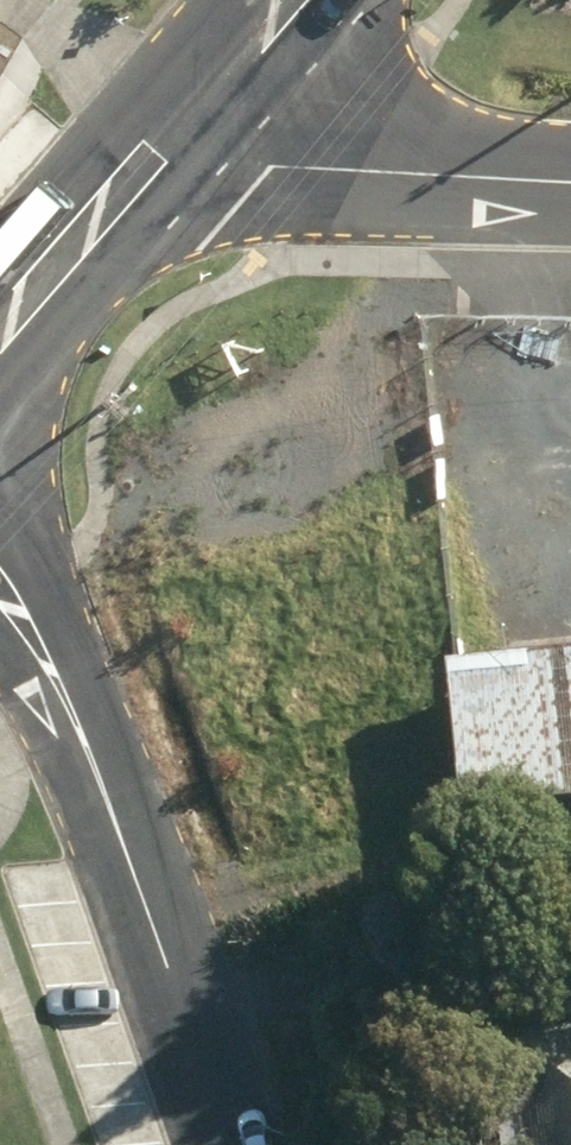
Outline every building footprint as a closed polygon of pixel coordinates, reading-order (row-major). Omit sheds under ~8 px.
[(480,668),(495,815),(570,807),(570,659),(480,668)] [(524,1042),(532,1106),(561,1102),(567,1144),(570,1144),(570,1036),(524,1042)]
